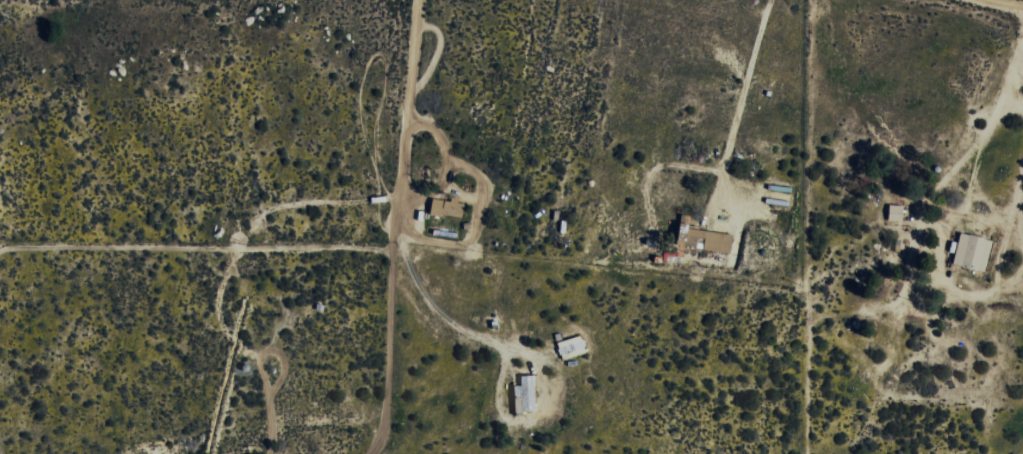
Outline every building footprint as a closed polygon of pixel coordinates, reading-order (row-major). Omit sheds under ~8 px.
[(905,206),(891,205),(890,221),(904,221),(905,206)] [(732,253),(734,234),(691,229),(691,221),(683,220),(680,246),(732,253)] [(993,240),(962,232),(954,264),(985,272),(993,240)] [(562,358),(586,353),(582,337),(559,341),(562,358)] [(516,386),(517,412),(537,412),(535,376),(522,376),(522,386),(516,386)]
